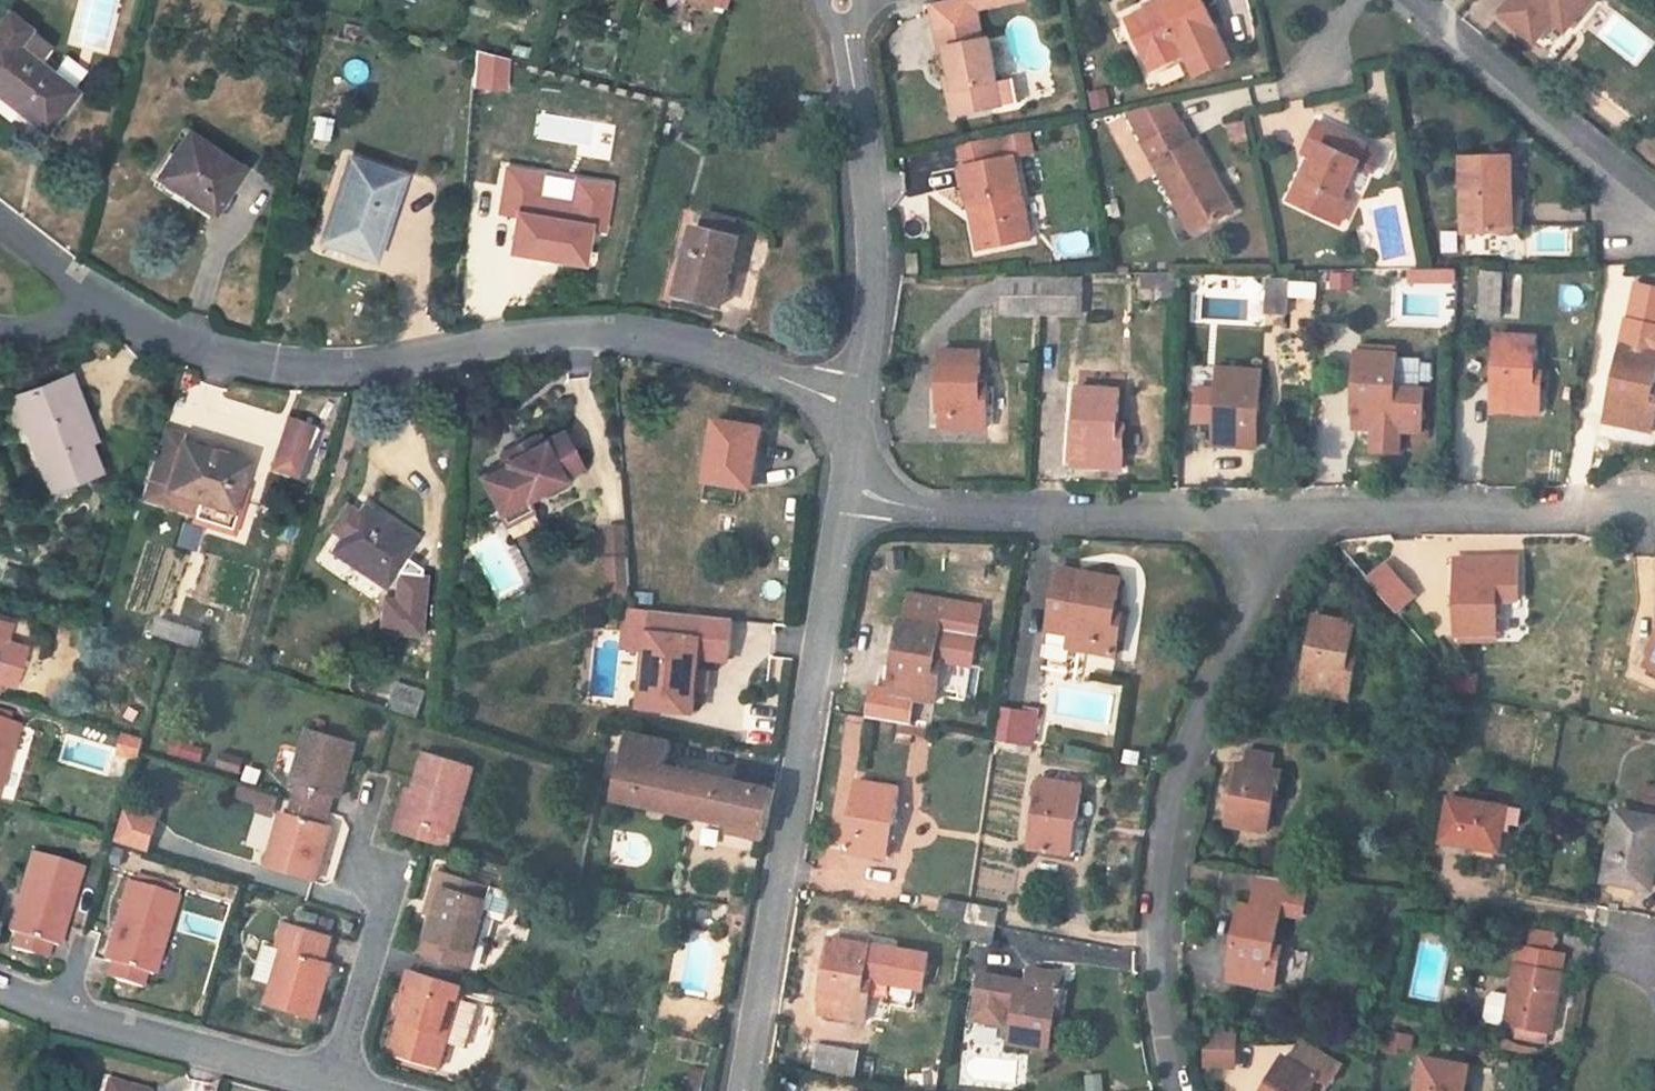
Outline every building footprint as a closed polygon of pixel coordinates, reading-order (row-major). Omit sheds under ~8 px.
[(989,39),(982,40),(979,22),(976,9),(975,0),(949,0),(931,3),(937,30),(941,49),(947,48),(953,76),(956,91),(949,92),(954,117),(992,109),(1020,103),(1015,79),(997,83),(989,39)] [(976,9),(1003,3),(1003,0),(975,0),(976,9)] [(1216,29),(1202,0),(1167,0),(1127,19),(1143,55),(1155,49),(1163,65),(1185,55),(1196,77),(1231,61),(1216,29)] [(1565,31),(1591,0),(1513,0),(1501,15),(1557,60),(1574,38),(1565,31)] [(48,46),(48,45),(27,29),(6,13),(0,21),(0,96),(42,129),(73,92),(35,62),(48,46)] [(1151,71),(1163,65),(1155,49),(1143,55),(1151,71)] [(946,78),(949,92),(956,91),(953,76),(946,78)] [(684,103),(672,99),(669,114),(681,117),(684,103)] [(1193,234),(1234,212),(1221,188),(1218,191),(1213,182),(1216,179),(1195,141),(1191,144),(1181,126),(1169,104),(1126,113),(1145,146),(1193,234)] [(1227,124),(1232,148),(1249,145),(1244,121),(1227,124)] [(1302,153),(1315,158),(1294,203),(1339,224),(1349,201),(1341,198),(1357,163),(1374,171),(1382,152),(1366,145),(1316,122),(1302,153)] [(241,169),(186,132),(157,176),(183,194),(184,192),(213,211),(241,169)] [(980,207),(988,249),(1031,240),(1015,157),(1033,154),(1028,132),(957,146),(962,167),(971,208),(980,207)] [(1512,200),(1511,158),(1462,158),(1464,234),(1508,232),(1507,200),(1512,200)] [(371,257),(398,176),(349,159),(321,240),(371,257)] [(1213,182),(1218,191),(1221,188),(1216,179),(1213,182)] [(558,266),(586,221),(524,184),(497,229),(558,266)] [(1512,200),(1507,200),(1508,232),(1524,232),(1523,200),(1512,200)] [(979,251),(988,249),(980,207),(971,208),(979,251)] [(722,307),(738,238),(694,228),(677,295),(722,307)] [(909,274),(920,273),(919,254),(911,254),(912,265),(908,266),(909,274)] [(1455,268),(1435,267),(1434,282),(1454,283),(1455,268)] [(1179,291),(1179,273),(1142,274),(1142,290),(1155,289),(1155,303),(1172,304),(1172,291),(1179,291)] [(1480,318),(1501,319),(1504,276),(1483,274),(1480,318)] [(1040,315),(1042,279),(1002,278),(1001,314),(1040,315)] [(1078,316),(1079,279),(1042,279),(1040,315),(1078,316)] [(1288,280),(1267,279),(1265,315),(1286,316),(1288,280)] [(1625,333),(1610,398),(1613,398),(1607,422),(1651,432),(1654,416),(1654,413),(1649,411),(1653,388),(1654,381),(1654,340),(1625,333)] [(1537,337),(1497,335),(1494,388),(1497,389),(1496,412),(1540,415),(1541,396),(1534,395),(1535,371),(1537,337)] [(981,352),(940,352),(940,405),(943,405),(942,429),(987,429),(987,410),(980,410),(980,386),(981,352)] [(1397,355),(1357,352),(1353,405),(1356,405),(1354,429),(1372,431),(1371,452),(1398,454),(1400,433),(1421,434),(1424,393),(1395,390),(1397,355)] [(1263,370),(1218,367),(1213,446),(1250,448),(1252,414),(1260,415),(1263,370)] [(1535,371),(1534,395),(1541,396),(1543,372),(1535,371)] [(80,407),(68,376),(14,396),(47,481),(70,472),(72,479),(96,469),(85,440),(74,410),(80,407)] [(1118,391),(1078,388),(1075,441),(1073,464),(1076,465),(1120,468),(1122,449),(1114,448),(1116,425),(1118,391)] [(80,407),(74,410),(85,440),(91,437),(80,407)] [(1260,415),(1252,414),(1250,448),(1258,449),(1260,415)] [(301,456),(311,426),(289,419),(278,448),(301,456)] [(752,489),(761,429),(715,421),(706,481),(752,489)] [(1116,425),(1114,448),(1122,449),(1123,425),(1116,425)] [(230,508),(245,462),(182,443),(184,437),(165,431),(143,498),(167,506),(172,490),(199,498),(230,508)] [(478,478),(497,513),(524,498),(560,479),(559,476),(578,466),(560,432),(540,442),(536,434),(515,446),(519,453),(503,462),(504,464),(478,478)] [(499,454),(503,462),(519,453),(515,446),(499,454)] [(70,472),(47,481),(49,488),(72,479),(70,472)] [(199,498),(172,490),(167,506),(194,514),(199,498)] [(497,513),(503,525),(530,511),(524,498),(497,513)] [(399,597),(431,549),(361,504),(347,524),(343,531),(330,550),(399,597)] [(343,521),(338,528),(343,531),(347,524),(343,521)] [(1456,636),(1497,635),(1496,573),(1489,573),(1488,559),(1461,560),(1461,584),(1455,584),(1456,636)] [(609,561),(611,590),(633,589),(630,560),(609,561)] [(1397,613),(1418,595),(1387,560),(1366,578),(1397,613)] [(1122,579),(1060,568),(1054,610),(1077,615),(1072,649),(1115,656),(1119,637),(1112,636),(1122,579)] [(636,590),(635,605),(655,606),(656,592),(636,590)] [(648,633),(651,633),(681,636),(684,614),(653,611),(653,612),(630,610),(626,649),(646,651),(648,633)] [(1077,615),(1054,610),(1048,644),(1072,649),(1077,615)] [(1116,613),(1112,636),(1119,637),(1123,614),(1116,613)] [(695,691),(701,691),(703,672),(698,672),(699,658),(728,661),(732,619),(684,614),(681,636),(651,633),(648,633),(641,708),(693,713),(695,691)] [(1355,624),(1315,616),(1305,668),(1308,668),(1303,692),(1347,701),(1351,682),(1344,681),(1348,657),(1355,624)] [(201,632),(159,619),(153,635),(196,649),(201,632)] [(941,626),(901,619),(892,672),(895,672),(891,696),(935,704),(938,684),(931,683),(935,660),(941,626)] [(0,621),(0,654),(9,624),(0,621)] [(1645,667),(1654,672),(1654,647),(1645,667)] [(1348,657),(1344,681),(1351,682),(1355,659),(1348,657)] [(935,660),(931,683),(938,684),(942,661),(935,660)] [(1462,673),(1450,670),(1447,688),(1459,691),(1462,673)] [(421,709),(392,697),(387,711),(417,720),(421,709)] [(1001,706),(995,741),(1020,745),(1022,734),(1036,737),(1040,713),(1001,706)] [(0,719),(0,781),(17,724),(0,719)] [(356,743),(309,729),(292,784),(299,786),(290,814),(284,812),(267,867),(314,882),(331,827),(325,824),(333,796),(340,799),(356,743)] [(138,760),(143,740),(122,734),(117,753),(138,760)] [(767,832),(775,791),(666,770),(671,741),(630,734),(616,799),(767,832)] [(1036,737),(1022,734),(1020,745),(1034,747),(1036,737)] [(1227,825),(1267,833),(1278,772),(1272,770),(1275,756),(1247,751),(1243,774),(1237,773),(1227,825)] [(475,767),(427,752),(416,791),(407,819),(400,816),(395,832),(450,849),(475,767)] [(1082,786),(1039,779),(1029,848),(1065,855),(1070,820),(1077,822),(1082,786)] [(900,790),(857,782),(845,851),(881,858),(887,824),(894,825),(900,790)] [(416,791),(408,789),(400,816),(407,819),(416,791)] [(238,790),(235,800),(257,806),(255,814),(273,819),(278,801),(238,790)] [(1522,809),(1508,807),(1448,797),(1441,843),(1500,854),(1504,831),(1510,832),(1511,825),(1519,826),(1522,809)] [(125,809),(116,842),(148,851),(157,819),(125,809)] [(1654,868),(1654,819),(1617,812),(1605,881),(1651,889),(1654,868)] [(1077,822),(1070,820),(1065,855),(1072,856),(1077,822)] [(887,860),(894,825),(887,824),(881,858),(887,860)] [(80,869),(33,855),(9,932),(15,934),(11,948),(46,959),(50,944),(56,946),(80,869)] [(390,1055),(438,1070),(446,1042),(465,1048),(478,1007),(459,1001),(464,986),(458,984),(464,967),(469,969),(495,888),(440,871),(435,887),(442,889),(434,917),(422,955),(426,956),(421,973),(417,972),(408,969),(403,985),(411,987),(403,1015),(390,1055)] [(1259,876),(1259,879),(1308,889),(1308,886),(1259,876)] [(1253,907),(1241,904),(1230,956),(1233,957),(1228,981),(1272,989),(1276,970),(1269,969),(1274,946),(1280,912),(1302,917),(1308,889),(1259,879),(1253,907)] [(175,898),(128,884),(104,961),(111,963),(106,978),(141,988),(146,974),(152,975),(175,898)] [(442,889),(435,887),(426,915),(434,917),(442,889)] [(942,899),(938,916),(967,921),(970,903),(942,899)] [(970,903),(967,921),(996,927),(1000,909),(970,903)] [(333,936),(286,921),(277,949),(284,951),(273,986),(267,1006),(314,1021),(331,965),(324,964),(333,936)] [(993,945),(996,927),(967,921),(964,939),(993,945)] [(870,945),(830,938),(821,991),(824,991),(820,1015),(864,1022),(868,1003),(860,1002),(864,979),(870,945)] [(277,949),(264,945),(254,979),(273,986),(284,951),(277,949)] [(1504,1026),(1552,1034),(1557,1004),(1552,1003),(1554,988),(1560,989),(1566,954),(1518,945),(1510,995),(1504,1026)] [(1274,946),(1269,969),(1276,970),(1281,947),(1274,946)] [(1006,1006),(1015,1008),(1009,1043),(1049,1050),(1062,974),(1028,969),(1026,983),(982,974),(974,1020),(1003,1025),(1006,1006)] [(864,979),(860,1002),(868,1003),(871,980),(864,979)] [(411,987),(403,985),(395,1013),(403,1015),(411,987)] [(1560,989),(1554,988),(1552,1003),(1557,1004),(1560,989)] [(1489,1023),(1504,1026),(1510,995),(1494,993),(1488,997),(1485,1016),(1489,1023)] [(1206,1031),(1205,1066),(1226,1066),(1227,1058),(1234,1058),(1235,1032),(1206,1031)] [(1399,1047),(1411,1048),(1414,1036),(1388,1033),(1385,1052),(1398,1054),(1399,1047)] [(1284,1056),(1262,1090),(1310,1090),(1319,1077),(1330,1084),(1342,1065),(1301,1041),(1290,1059),(1284,1056)] [(860,1051),(818,1043),(813,1072),(855,1079),(860,1051)] [(1422,1058),(1416,1090),(1465,1090),(1469,1066),(1422,1058)] [(705,1078),(691,1075),(688,1090),(702,1090),(705,1078)] [(1085,1077),(1087,1090),(1103,1090),(1101,1075),(1085,1077)] [(133,1088),(107,1081),(105,1090),(132,1090),(133,1088)]
